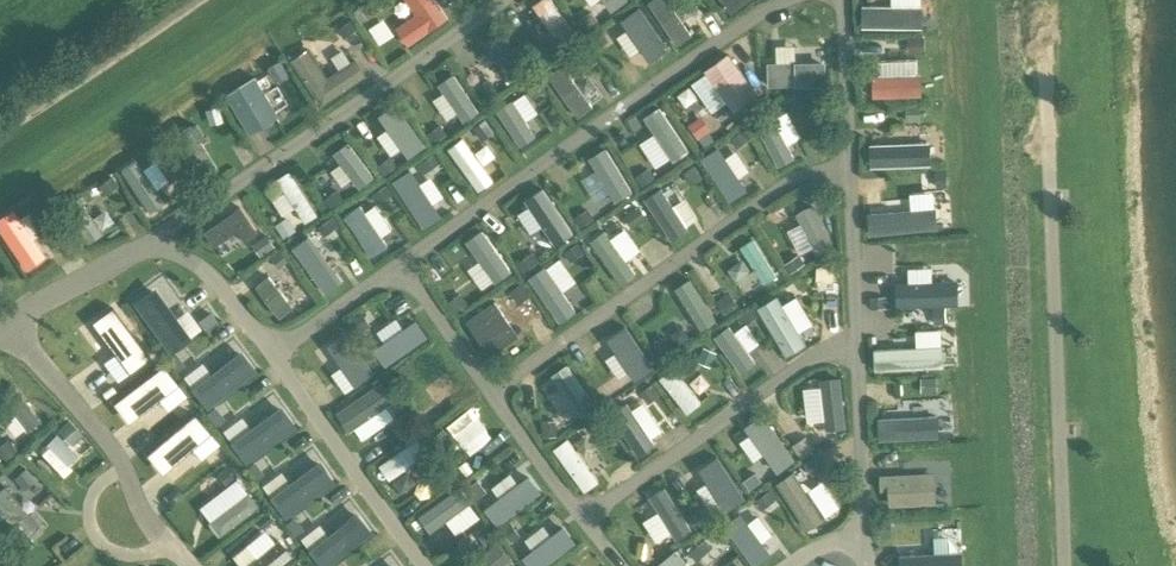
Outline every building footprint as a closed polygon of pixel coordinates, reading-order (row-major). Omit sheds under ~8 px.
[(435,0),(404,0),(416,16),(394,31),(406,48),(448,18),(435,0)] [(533,6),(563,49),(580,36),(554,0),(540,0),(533,6)] [(628,0),(602,0),(612,13),(629,1),(628,0)] [(668,0),(656,0),(649,5),(678,47),(693,37),(668,0)] [(732,16),(754,0),(721,0),(732,16)] [(924,8),(863,6),(863,30),(924,30),(924,8)] [(669,49),(640,8),(621,22),(650,64),(669,49)] [(599,22),(592,13),(580,21),(585,30),(599,22)] [(524,75),(497,34),(483,43),(510,84),(524,75)] [(551,57),(544,48),(531,56),(538,65),(551,57)] [(598,63),(587,49),(578,56),(588,70),(598,63)] [(309,50),(292,61),(322,106),(366,77),(355,61),(328,78),(309,50)] [(759,98),(729,56),(705,73),(735,115),(759,98)] [(826,64),(769,65),(769,88),(827,88),(826,64)] [(593,110),(564,68),(549,77),(579,120),(593,110)] [(479,113),(453,75),(438,86),(463,124),(479,113)] [(921,76),(872,77),(873,100),(923,98),(921,76)] [(255,78),(223,97),(247,137),(279,118),(255,78)] [(499,94),(491,81),(478,89),(486,101),(499,94)] [(691,82),(677,89),(692,115),(705,107),(691,82)] [(535,138),(512,101),(496,112),(520,150),(535,138)] [(426,147),(396,106),(378,119),(408,160),(426,147)] [(921,106),(906,107),(907,123),(922,123),(921,106)] [(690,153),(660,109),(644,119),(673,164),(690,153)] [(779,170),(795,160),(771,114),(754,123),(779,170)] [(712,130),(702,117),(688,126),(698,140),(712,130)] [(494,134),(484,120),(472,129),(482,142),(494,134)] [(203,181),(218,171),(190,126),(175,136),(203,181)] [(447,135),(439,126),(427,135),(433,145),(447,135)] [(494,183),(463,139),(446,151),(479,194),(494,183)] [(374,179),(348,144),(333,155),(359,191),(374,179)] [(931,144),(871,146),(871,170),(933,168),(931,144)] [(633,194),(607,149),(589,160),(615,205),(633,194)] [(749,192),(720,149),(702,161),(730,204),(749,192)] [(434,155),(416,166),(423,176),(440,165),(434,155)] [(397,167),(391,158),(377,167),(384,177),(397,167)] [(136,160),(120,171),(147,215),(165,204),(136,160)] [(703,180),(695,167),(683,174),(691,186),(703,180)] [(655,179),(649,169),(635,178),(641,187),(655,179)] [(442,219),(411,171),(391,184),(423,231),(442,219)] [(318,217),(290,173),(277,181),(305,225),(318,217)] [(392,196),(386,187),(372,196),(378,206),(392,196)] [(574,235),(544,189),(525,202),(556,248),(574,235)] [(689,233),(662,190),(645,201),(672,244),(689,233)] [(344,200),(337,191),(323,200),(330,210),(344,200)] [(103,235),(78,199),(60,211),(87,246),(103,235)] [(388,248),(361,207),(343,218),(371,260),(388,248)] [(835,250),(814,207),(796,216),(818,257),(835,250)] [(623,218),(632,230),(647,219),(638,208),(623,218)] [(258,235),(240,209),(201,234),(212,249),(237,232),(245,244),(258,235)] [(937,209),(868,216),(870,237),(939,231),(937,209)] [(0,219),(0,235),(25,272),(45,258),(12,210),(0,219)] [(594,220),(589,210),(575,219),(580,228),(594,220)] [(334,218),(317,229),(323,239),(341,226),(334,218)] [(296,231),(287,219),(274,226),(284,239),(296,231)] [(482,232),(465,244),(495,286),(512,274),(482,232)] [(637,277),(606,232),(590,243),(622,287),(637,277)] [(275,248),(266,236),(252,245),(260,258),(275,248)] [(342,284),(309,237),(292,250),(325,297),(342,284)] [(785,282),(755,238),(738,252),(768,294),(785,282)] [(578,244),(564,253),(570,264),(585,254),(578,244)] [(289,263),(280,252),(271,259),(278,270),(289,263)] [(540,262),(534,252),(516,265),(522,274),(540,262)] [(908,263),(908,276),(931,276),(931,263),(908,263)] [(576,313),(545,268),(528,280),(560,326),(576,313)] [(698,326),(715,317),(690,275),(674,284),(698,326)] [(293,309),(269,277),(254,289),(279,320),(293,309)] [(957,282),(895,284),(896,310),(957,308),(957,282)] [(533,303),(522,284),(475,316),(486,335),(533,303)] [(189,340),(153,290),(131,305),(168,356),(189,340)] [(739,304),(733,295),(716,306),(722,315),(739,304)] [(886,298),(869,299),(869,310),(885,310),(886,298)] [(808,347),(778,299),(758,310),(787,359),(808,347)] [(759,317),(752,308),(738,317),(746,326),(759,317)] [(146,361),(110,310),(90,325),(128,376),(146,361)] [(216,323),(209,314),(197,322),(204,332),(216,323)] [(428,340),(416,322),(373,351),(386,369),(428,340)] [(655,370),(626,328),(607,341),(634,382),(655,370)] [(756,365),(730,328),(715,338),(741,375),(756,365)] [(374,375),(346,334),(326,348),(356,389),(374,375)] [(718,354),(704,348),(698,363),(710,368),(718,354)] [(942,348),(873,352),(874,374),(943,371),(942,348)] [(239,353),(190,392),(206,412),(255,374),(239,353)] [(184,367),(174,355),(165,362),(175,374),(184,367)] [(597,410),(567,366),(552,377),(581,420),(597,410)] [(176,387),(161,369),(112,406),(127,425),(176,387)] [(702,405),(674,370),(660,380),(688,416),(702,405)] [(9,373),(0,378),(0,391),(27,427),(41,415),(9,373)] [(429,380),(437,402),(455,395),(447,373),(429,380)] [(937,378),(920,378),(920,394),(937,394),(937,378)] [(846,430),(841,379),(820,382),(827,433),(846,430)] [(336,415),(349,436),(396,401),(383,383),(336,415)] [(661,395),(652,384),(640,395),(648,407),(661,395)] [(257,410),(280,400),(274,388),(251,399),(257,410)] [(470,450),(493,433),(470,403),(447,421),(470,450)] [(639,459),(656,448),(627,404),(610,416),(639,459)] [(294,430),(278,408),(229,445),(244,467),(294,430)] [(224,422),(214,409),(205,416),(215,428),(224,422)] [(209,435),(192,416),(144,458),(160,476),(209,435)] [(778,476),(796,462),(764,417),(745,429),(778,476)] [(937,418),(877,421),(878,443),(939,440),(937,418)] [(83,437),(68,421),(56,432),(72,447),(83,437)] [(40,454),(63,479),(72,471),(69,467),(77,458),(57,436),(40,454)] [(815,449),(807,437),(792,447),(800,459),(815,449)] [(599,484),(568,440),(553,451),(584,495),(599,484)] [(419,441),(378,468),(389,483),(429,456),(419,441)] [(817,456),(804,465),(812,479),(825,470),(817,456)] [(746,502),(719,459),(699,473),(726,515),(746,502)] [(268,500),(283,521),(335,484),(319,462),(268,500)] [(263,476),(253,464),(245,471),(254,483),(263,476)] [(234,479),(225,468),(216,474),(224,486),(234,479)] [(36,481),(24,469),(13,481),(23,492),(36,481)] [(763,483),(756,474),(744,483),(750,493),(763,483)] [(825,521),(795,474),(778,486),(808,533),(825,521)] [(934,475),(879,477),(880,494),(934,492),(934,475)] [(529,479),(484,512),(498,529),(542,495),(529,479)] [(487,494),(478,481),(468,488),(477,500),(487,494)] [(40,528),(5,488),(0,493),(0,536),(13,551),(40,528)] [(461,489),(418,518),(430,536),(472,505),(461,489)] [(693,532),(665,490),(649,500),(676,543),(693,532)] [(779,499),(773,490),(756,502),(763,512),(779,499)] [(208,525),(218,539),(257,509),(246,495),(208,525)] [(757,511),(748,518),(761,535),(770,529),(757,511)] [(316,565),(333,565),(372,536),(356,515),(306,554),(316,565)] [(741,516),(725,528),(753,565),(760,565),(773,558),(741,516)] [(303,531),(293,519),(284,527),(293,539),(303,531)] [(891,523),(880,523),(880,540),(891,539),(891,523)] [(263,525),(229,551),(239,564),(273,538),(263,525)] [(522,561),(526,565),(550,565),(577,546),(563,528),(522,561)] [(705,541),(689,554),(697,562),(712,549),(705,541)] [(290,559),(278,542),(248,565),(282,565),(290,559)] [(653,545),(638,543),(636,559),(651,561),(653,545)] [(497,545),(472,565),(508,565),(512,563),(497,545)] [(396,563),(392,552),(371,559),(373,565),(386,565),(396,563)] [(676,552),(660,565),(687,565),(676,552)] [(897,558),(898,565),(961,565),(961,556),(897,558)]
